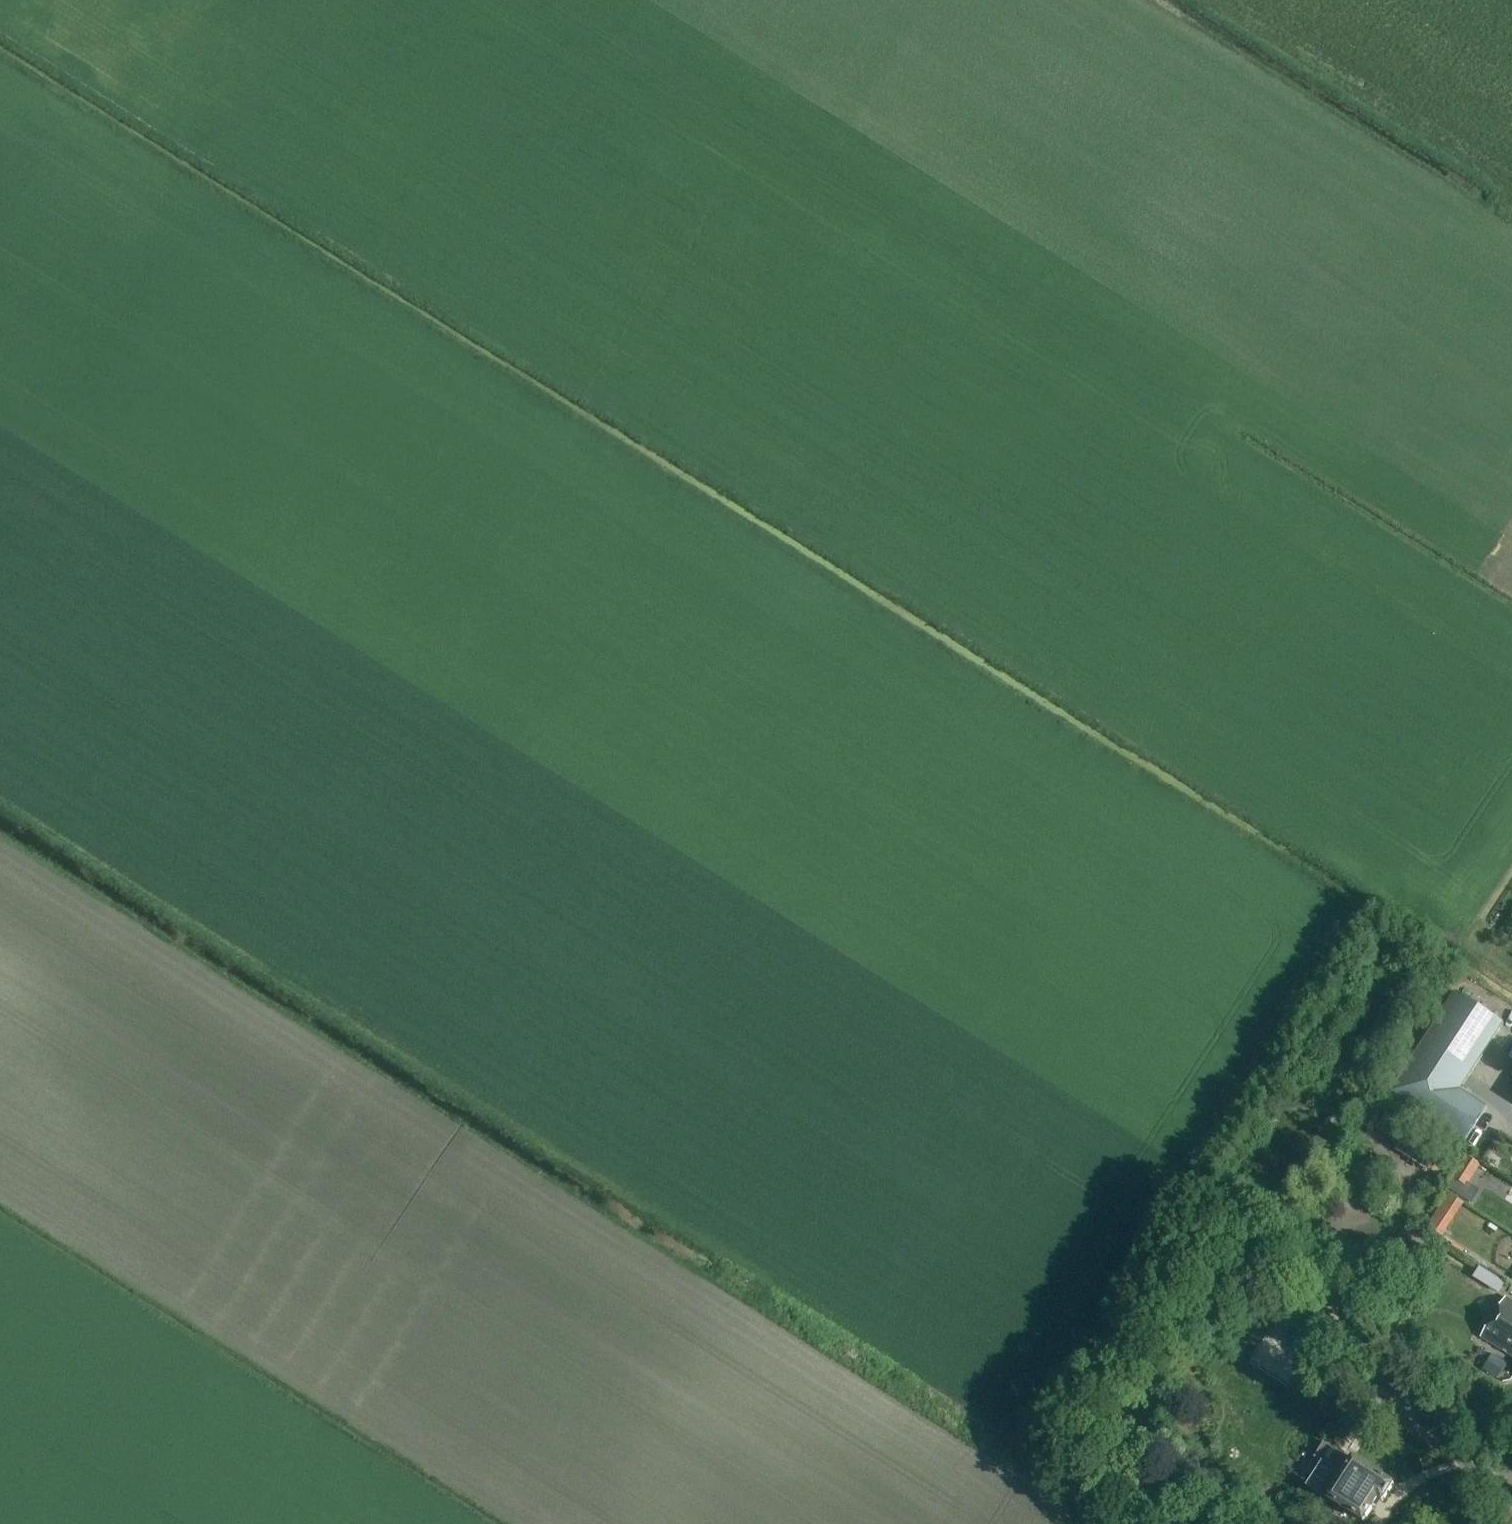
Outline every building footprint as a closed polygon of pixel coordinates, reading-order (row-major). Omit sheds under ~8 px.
[(1484,1112),(1487,1107),(1461,1090),(1505,1023),(1505,1022),(1458,991),(1391,1092),(1465,1141),(1484,1112)] [(1396,1151),(1429,1172),(1442,1152),(1408,1131),(1396,1151)] [(1466,1157),(1453,1177),(1465,1185),(1478,1164),(1466,1157)] [(1438,1211),(1427,1228),(1441,1238),(1453,1220),(1438,1211)] [(1505,1297),(1480,1336),(1511,1356),(1511,1301),(1505,1297)] [(1401,1337),(1409,1323),(1396,1316),(1388,1329),(1401,1337)] [(1352,1459),(1324,1442),(1315,1458),(1322,1462),(1306,1487),(1365,1523),(1379,1501),(1384,1503),(1396,1484),(1353,1457),(1352,1459)] [(1280,1490),(1306,1463),(1287,1445),(1261,1471),(1280,1490)]
